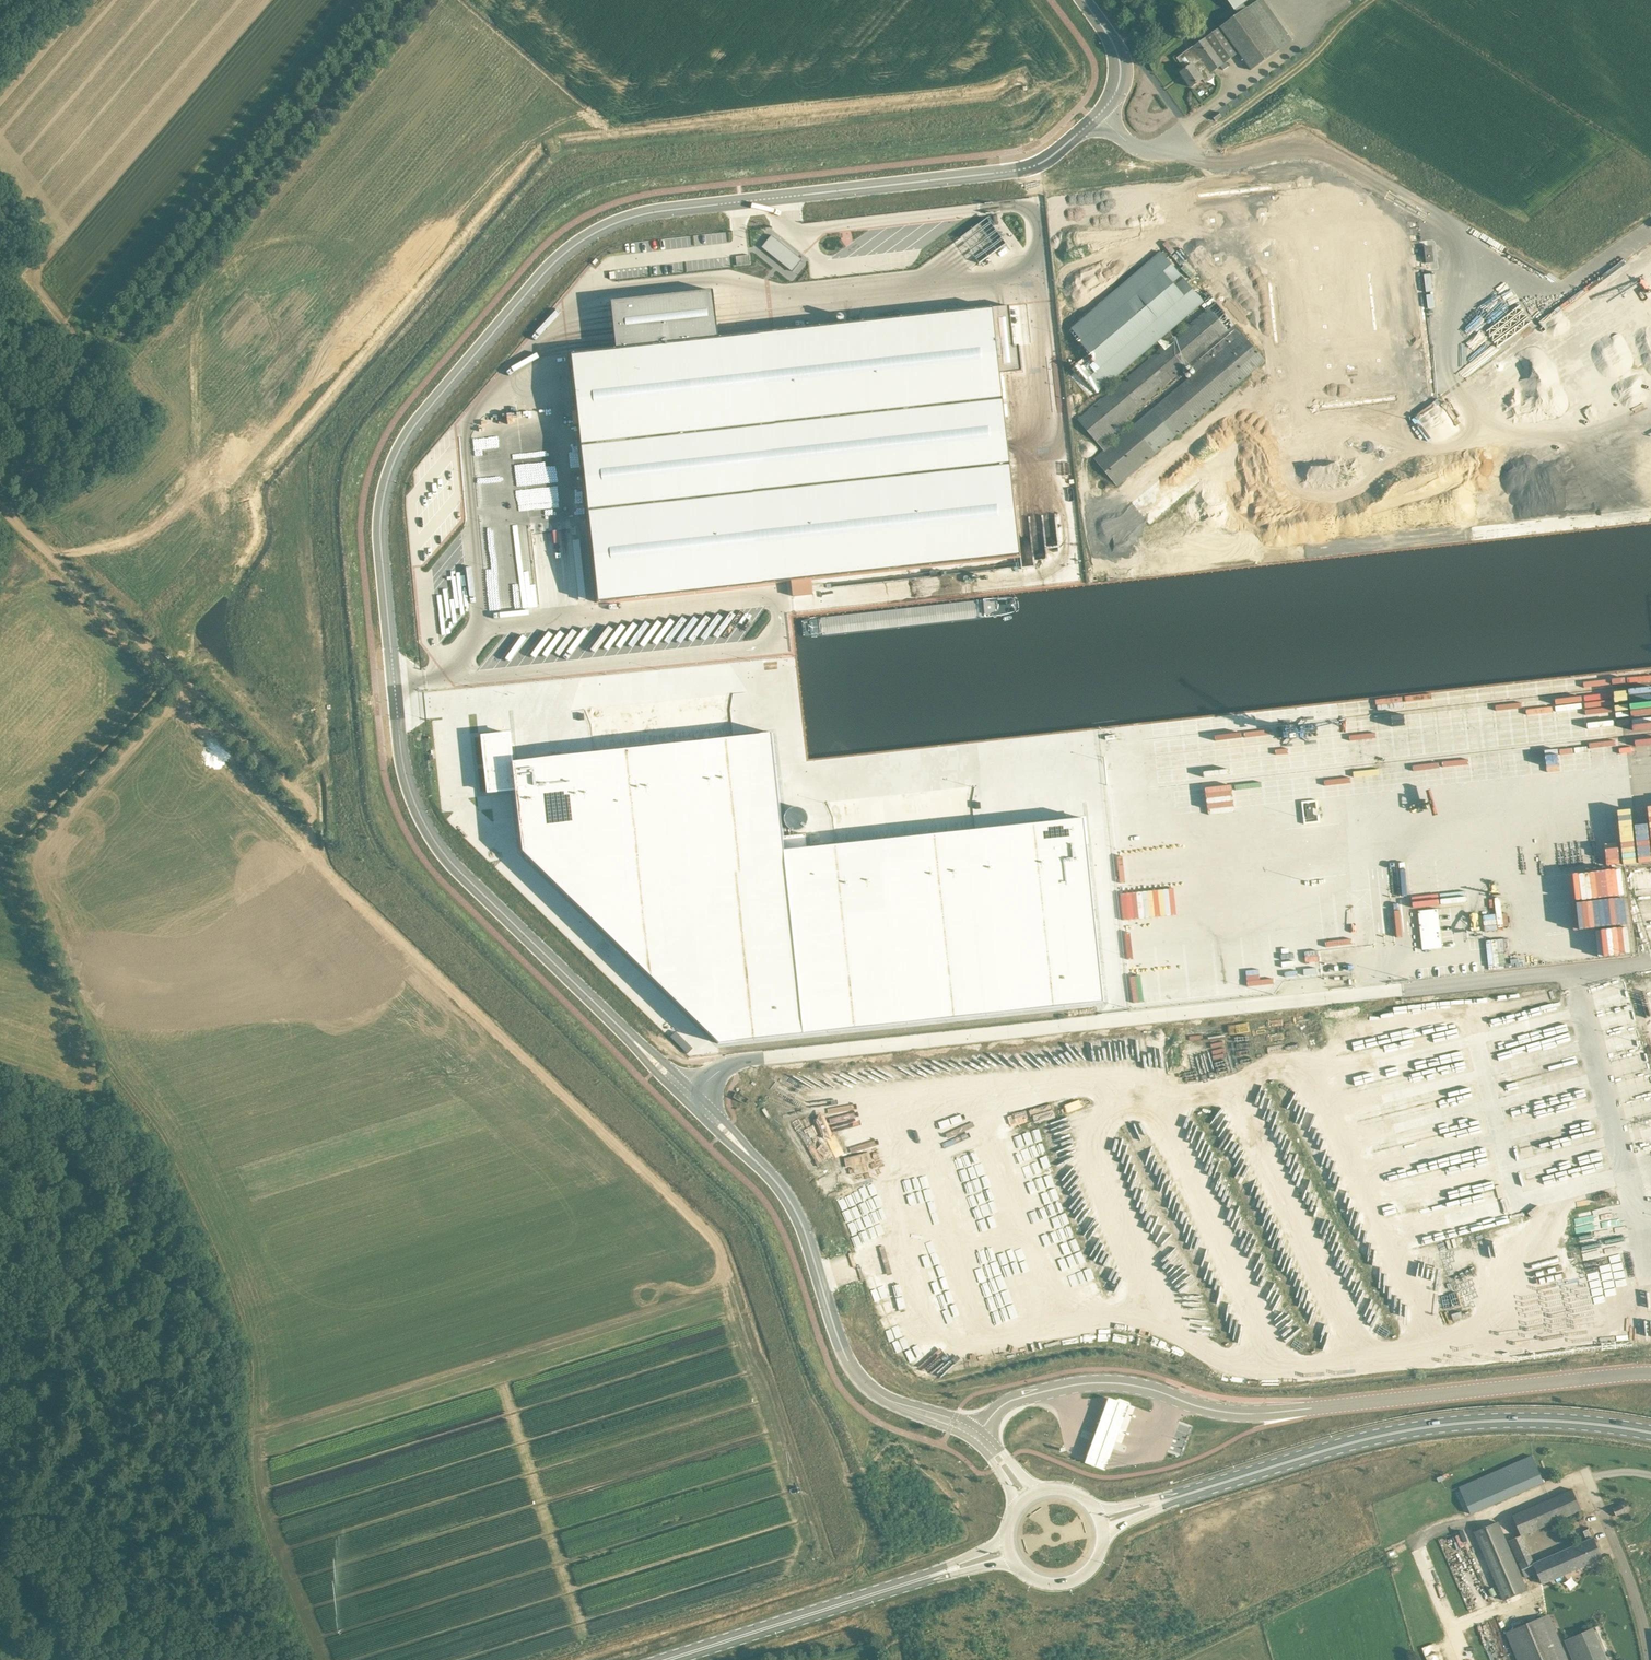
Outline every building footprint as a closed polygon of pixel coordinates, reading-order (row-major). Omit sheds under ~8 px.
[(1206,37),(1224,64),(1239,53),(1251,70),(1292,40),(1265,0),(1259,0),(1247,8),(1243,4),(1249,0),(1228,0),(1238,14),(1206,37)] [(1181,73),(1191,87),(1203,79),(1213,72),(1224,64),(1206,37),(1184,53),(1193,65),(1181,73)] [(1222,116),(1219,112),(1213,116),(1216,121),(1222,116)] [(1088,212),(1065,234),(1094,496),(1095,510),(1113,508),(1111,494),(1430,459),(1405,225),(1327,180),(1211,192),(1212,199),(1088,212)] [(763,245),(795,270),(805,257),(773,232),(763,245)] [(723,236),(697,237),(697,250),(723,250),(723,236)] [(634,271),(641,271),(640,258),(679,255),(678,241),(632,245),(634,271)] [(1426,263),(1434,262),(1432,245),(1424,246),(1426,263)] [(615,345),(565,351),(593,602),(1022,555),(1002,370),(994,304),(714,335),(709,288),(610,299),(615,345)] [(1554,678),(1554,688),(1580,687),(1580,677),(1554,678)] [(1361,717),(1334,719),(1336,762),(1363,761),(1361,717)] [(1326,721),(1300,722),(1301,749),(1327,748),(1326,721)] [(509,733),(481,736),(487,792),(512,790),(520,852),(716,1043),(806,1034),(784,836),(774,733),(511,761),(509,733)] [(1650,754),(1650,739),(1622,740),(1623,756),(1650,754)] [(1618,748),(1591,749),(1592,771),(1619,770),(1618,748)] [(1444,785),(1471,784),(1470,763),(1444,763),(1444,785)] [(1440,778),(1415,779),(1415,789),(1441,788),(1440,778)] [(1649,812),(1633,813),(1633,809),(1624,809),(1625,862),(1650,861),(1650,858),(1649,812)] [(805,835),(784,836),(806,1034),(1105,1002),(1085,819),(807,848),(805,835)] [(1597,861),(1623,860),(1623,839),(1596,840),(1597,861)] [(1409,856),(1413,906),(1441,904),(1441,897),(1468,895),(1467,880),(1438,882),(1435,853),(1409,856)] [(1620,888),(1619,869),(1608,869),(1609,889),(1620,888)] [(1637,895),(1649,896),(1649,871),(1637,871),(1637,895)] [(1564,932),(1567,958),(1631,953),(1629,925),(1623,926),(1621,898),(1568,902),(1570,931),(1564,932)] [(1438,909),(1419,911),(1423,950),(1442,948),(1438,909)] [(1488,965),(1505,964),(1504,938),(1487,939),(1488,965)] [(1559,1031),(1564,1031),(1565,1037),(1570,1037),(1569,1024),(1559,1024),(1559,1031)] [(1130,1408),(1110,1400),(1104,1417),(1092,1451),(1087,1465),(1106,1472),(1111,1458),(1124,1424),(1130,1408)] [(1544,1482),(1532,1456),(1460,1487),(1471,1514),(1544,1482)] [(1582,1509),(1573,1489),(1512,1516),(1512,1518),(1520,1535),(1520,1536),(1522,1535),(1553,1521),(1582,1509)] [(1613,1508),(1616,1516),(1616,1515),(1625,1512),(1627,1508),(1626,1505),(1622,1504),(1613,1508)] [(1498,1521),(1474,1532),(1503,1600),(1528,1589),(1498,1521)] [(1577,1535),(1580,1541),(1593,1535),(1590,1529),(1577,1535)] [(1534,1564),(1538,1575),(1542,1583),(1603,1557),(1594,1537),(1537,1561),(1534,1563),(1533,1559),(1531,1554),(1517,1560),(1522,1569),(1534,1564)] [(1518,1659),(1568,1659),(1549,1615),(1507,1633),(1518,1659)] [(1566,1640),(1574,1659),(1601,1659),(1588,1630),(1566,1640)]
